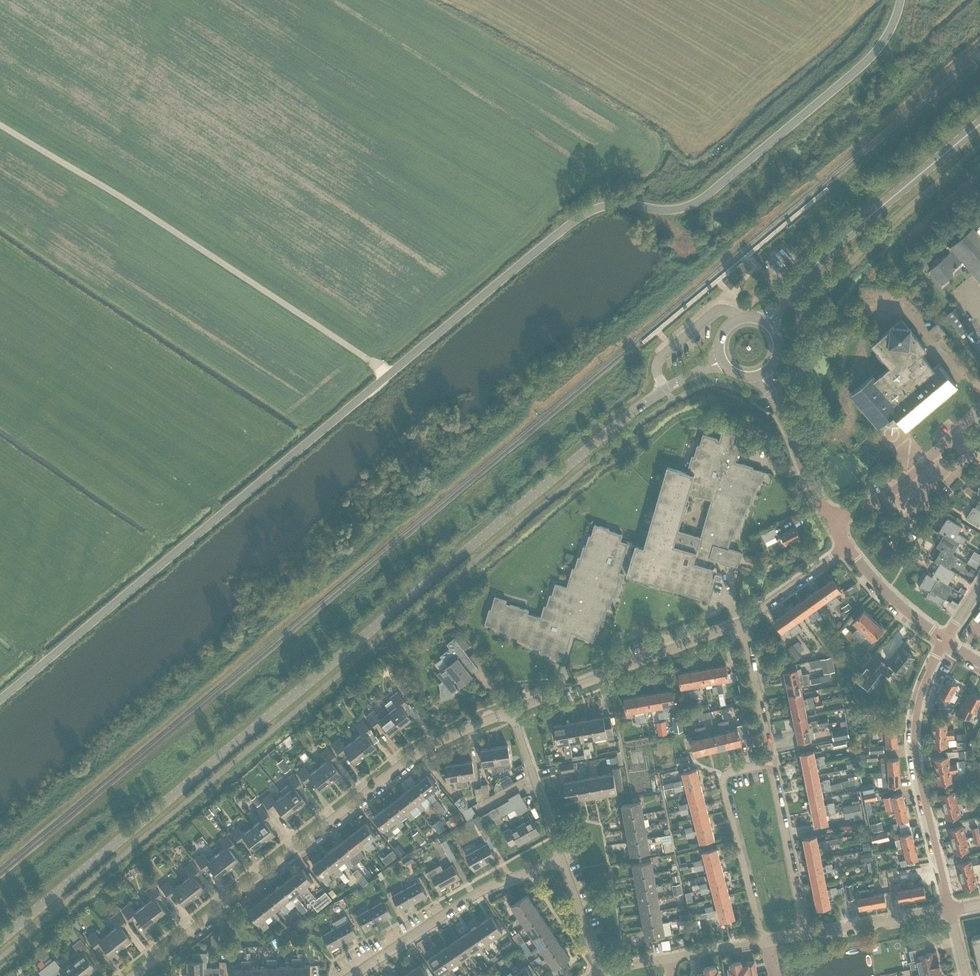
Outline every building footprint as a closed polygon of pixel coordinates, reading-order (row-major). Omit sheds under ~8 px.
[(950,280),(948,278),(953,273),(951,270),(962,261),(979,282),(979,235),(973,227),(950,246),(953,249),(940,260),(938,257),(928,265),(930,268),(934,274),(932,276),(941,288),(950,280)] [(736,275),(749,262),(743,256),(730,268),(736,275)] [(962,334),(971,327),(955,308),(946,315),(962,334)] [(921,353),(927,349),(901,319),(871,344),(877,351),(876,353),(882,361),(884,360),(890,366),(876,378),(874,376),(872,378),(871,376),(852,392),(853,394),(852,395),(856,401),(854,402),(861,410),(863,409),(877,425),(879,424),(880,425),(890,417),(896,418),(904,427),(906,426),(908,428),(920,417),(922,419),(930,412),(928,410),(956,387),(954,385),(956,383),(940,364),(938,366),(937,364),(933,367),(921,353)] [(928,330),(937,340),(946,332),(937,323),(928,330)] [(621,569),(626,553),(627,568),(709,593),(715,573),(721,573),(724,562),(737,565),(742,548),(736,546),(760,465),(736,457),(743,432),(722,426),(720,434),(701,428),(689,466),(667,460),(644,538),(622,539),(622,528),(590,518),(571,581),(553,582),(544,610),(493,594),(483,627),(565,651),(571,630),(599,638),(620,568),(621,569)] [(979,510),(975,507),(973,506),(966,518),(978,526),(979,524),(979,510)] [(966,538),(958,533),(962,526),(947,517),(939,531),(944,535),(945,533),(960,542),(963,544),(966,538)] [(782,538),(785,544),(800,537),(795,526),(778,535),(775,528),(762,534),(766,541),(776,536),(778,540),(782,538)] [(945,533),(944,535),(936,547),(941,550),(943,548),(952,554),(952,553),(960,542),(945,533)] [(952,554),(943,548),(941,550),(934,562),(939,565),(940,563),(950,569),(950,568),(957,557),(952,553),(952,554)] [(974,550),(967,562),(977,569),(979,563),(979,554),(974,550)] [(940,563),(939,565),(932,577),(937,580),(938,578),(948,584),(948,583),(955,572),(950,568),(950,569),(940,563)] [(971,567),(967,573),(972,576),(976,570),(971,567)] [(953,587),(948,583),(948,584),(938,578),(937,580),(932,577),(927,573),(919,586),(919,587),(920,586),(929,591),(926,597),(925,596),(925,597),(941,607),(941,606),(953,587)] [(840,589),(832,579),(823,586),(836,604),(840,601),(837,596),(836,596),(834,594),(840,589)] [(836,604),(823,586),(813,592),(821,603),(826,599),(828,602),(827,602),(831,608),(836,604)] [(821,603),(813,592),(803,599),(817,618),(821,615),(817,610),(815,608),(821,603)] [(817,618),(803,599),(793,606),(801,617),(807,613),(809,616),(808,616),(812,621),(817,618)] [(851,607),(848,602),(841,608),(844,612),(851,607)] [(784,613),(797,632),(802,629),(798,623),(797,624),(796,621),(801,617),(793,606),(784,613)] [(852,634),(856,638),(874,620),(864,610),(854,621),(860,627),(857,629),(852,634)] [(793,635),(797,632),(784,613),(774,620),(782,631),(788,627),(790,629),(789,630),(793,635)] [(873,640),(883,629),(874,620),(856,638),(860,642),(865,637),(864,636),(867,634),(873,640)] [(834,639),(839,644),(847,634),(842,630),(834,639)] [(440,671),(437,674),(439,676),(442,680),(440,683),(440,682),(439,682),(442,698),(444,698),(446,697),(448,697),(449,696),(451,695),(453,694),(452,692),(458,687),(460,686),(459,686),(463,683),(472,676),(471,674),(470,673),(478,668),(478,667),(464,650),(470,645),(460,632),(456,636),(454,637),(447,643),(450,647),(440,655),(442,657),(448,665),(441,671),(440,671)] [(801,656),(799,652),(793,644),(787,648),(796,660),(801,656)] [(895,668),(901,673),(914,656),(902,647),(890,664),(888,666),(884,663),(885,662),(879,657),(869,669),(876,674),(880,669),(889,676),(893,670),(895,668)] [(858,663),(863,666),(872,655),(867,651),(858,663)] [(831,656),(820,658),(824,673),(834,671),(831,656)] [(386,663),(376,671),(380,676),(382,674),(387,680),(394,674),(386,663)] [(395,663),(390,666),(395,672),(399,669),(395,663)] [(729,679),(726,664),(714,666),(717,681),(729,679)] [(717,681),(714,666),(702,669),(705,683),(712,682),(712,686),(717,685),(717,681)] [(797,668),(784,671),(787,683),(809,679),(808,673),(802,674),(802,675),(799,676),(797,668)] [(705,683),(702,669),(691,671),(693,685),(694,689),(699,688),(698,684),(705,683)] [(679,673),(681,687),(693,685),(691,671),(679,673)] [(787,683),(789,695),(802,692),(801,685),(804,684),(804,685),(810,684),(809,679),(787,683)] [(944,697),(949,700),(958,685),(947,679),(939,694),(936,699),(941,702),(944,697)] [(674,704),(672,689),(660,691),(662,706),(674,704)] [(389,711),(387,712),(400,727),(410,719),(400,706),(406,702),(397,691),(389,697),(391,699),(384,705),(389,711)] [(662,706),(660,691),(648,693),(651,708),(658,707),(658,711),(663,710),(662,706)] [(802,692),(789,695),(791,706),(814,702),(813,696),(806,698),(803,699),(802,692)] [(641,721),(645,721),(643,709),(651,708),(648,693),(636,696),(641,721)] [(962,704),(958,713),(970,719),(974,711),(975,711),(979,702),(979,697),(973,693),(970,698),(967,697),(963,704),(962,704)] [(624,698),(627,712),(634,711),(636,722),(641,721),(636,696),(624,698)] [(791,706),(794,718),(807,715),(805,708),(808,708),(808,709),(815,707),(814,702),(791,706)] [(862,708),(861,716),(868,716),(867,719),(874,719),(874,717),(875,717),(876,709),(862,708)] [(379,723),(390,735),(400,727),(387,712),(379,718),(373,710),(365,716),(374,727),(379,723)] [(679,715),(672,717),(675,732),(683,730),(680,715),(679,715)] [(807,715),(794,718),(796,729),(818,725),(817,719),(811,721),(811,722),(808,722),(807,715)] [(604,717),(591,719),(594,738),(607,736),(608,740),(614,738),(612,724),(611,717),(610,716),(604,717)] [(885,722),(886,731),(886,732),(897,731),(896,718),(885,718),(885,717),(878,718),(878,722),(885,722)] [(352,739),(365,755),(375,747),(365,734),(371,729),(362,719),(354,725),(361,733),(352,739)] [(594,738),(591,719),(579,721),(582,740),(594,738)] [(582,740),(579,721),(566,723),(570,742),(582,740)] [(665,721),(656,722),(659,735),(667,733),(665,721)] [(932,721),(932,734),(954,734),(954,729),(947,729),(947,721),(932,721)] [(572,756),(569,742),(570,742),(566,723),(554,725),(557,744),(564,743),(565,747),(564,747),(565,757),(572,756)] [(813,732),(819,730),(818,725),(796,729),(798,741),(811,739),(810,732),(813,731),(813,732)] [(847,727),(831,730),(833,739),(849,736),(847,727)] [(730,746),(741,743),(738,729),(726,732),(730,746)] [(879,736),(886,735),(887,746),(898,745),(897,731),(886,732),(886,731),(879,731),(879,736)] [(718,749),(730,746),(726,732),(715,735),(718,749)] [(947,747),(947,738),(954,738),(954,734),(932,734),(933,747),(947,747)] [(957,734),(957,746),(966,746),(966,737),(965,737),(965,734),(957,734)] [(707,752),(718,749),(715,735),(703,737),(707,752)] [(691,740),(695,755),(707,752),(703,737),(691,740)] [(355,763),(365,755),(352,739),(344,745),(338,738),(330,744),(339,754),(345,750),(355,763)] [(833,741),(834,748),(847,745),(846,739),(833,741)] [(504,770),(503,762),(510,761),(508,745),(494,747),(498,771),(504,770)] [(317,767),(330,782),(340,774),(330,761),(336,757),(327,746),(319,752),(325,760),(317,767)] [(492,772),(498,771),(494,747),(481,749),(483,765),(491,764),(492,772)] [(814,751),(801,753),(803,765),(825,760),(824,755),(818,756),(818,757),(815,758),(814,751)] [(552,754),(545,755),(547,764),(554,763),(552,754)] [(687,755),(676,758),(677,761),(678,766),(690,763),(688,755),(687,755)] [(934,758),(936,771),(958,767),(957,763),(950,764),(948,756),(934,758)] [(888,757),(887,757),(887,758),(881,758),(881,763),(888,762),(888,771),(889,772),(899,771),(899,758),(888,759),(888,757)] [(964,759),(956,761),(957,763),(958,767),(964,766),(965,766),(964,759)] [(803,765),(805,777),(818,774),(817,767),(820,767),(827,766),(825,760),(803,765)] [(468,786),(467,777),(475,776),(472,761),(459,763),(463,787),(468,786)] [(457,788),(463,787),(459,763),(445,765),(448,780),(455,779),(457,788)] [(562,772),(574,770),(573,763),(560,765),(562,772)] [(287,764),(281,769),(284,772),(290,768),(287,764)] [(320,791),(330,782),(317,767),(309,773),(303,765),(295,771),(304,782),(309,778),(320,791)] [(614,773),(601,775),(604,794),(617,792),(617,791),(623,789),(619,767),(613,768),(614,773)] [(953,781),(951,773),(958,772),(958,767),(936,771),(938,784),(953,781)] [(697,768),(682,772),(685,784),(700,780),(697,768)] [(889,786),(900,785),(899,771),(889,772),(888,771),(882,771),(882,776),(889,775),(889,786)] [(279,790),(282,794),(295,810),(305,802),(295,789),(301,785),(292,774),(284,780),(287,784),(279,790)] [(437,787),(427,774),(416,783),(426,795),(431,802),(436,799),(431,792),(437,787)] [(549,784),(557,783),(556,774),(547,776),(549,784)] [(805,777),(808,788),(830,784),(829,778),(823,780),(823,781),(820,781),(818,774),(805,777)] [(592,796),(604,794),(601,775),(588,777),(592,796)] [(500,782),(503,788),(514,782),(510,776),(500,782)] [(576,780),(580,799),(592,796),(588,777),(576,780)] [(567,801),(580,799),(576,780),(564,782),(567,801)] [(700,780),(685,784),(681,785),(674,787),(675,792),(686,789),(688,795),(703,792),(700,780)] [(426,795),(416,783),(406,792),(415,804),(421,811),(426,807),(420,800),(426,795)] [(481,787),(483,796),(490,796),(488,783),(481,784),(481,787)] [(808,788),(810,800),(823,797),(822,790),(825,790),(825,791),(831,789),(830,784),(808,788)] [(476,800),(483,799),(483,796),(481,787),(475,788),(476,800)] [(955,790),(940,794),(943,806),(958,803),(955,790)] [(963,793),(965,801),(971,800),(969,791),(963,793)] [(410,808),(415,804),(406,792),(395,800),(405,812),(410,819),(415,815),(410,808)] [(522,797),(519,792),(508,798),(509,800),(512,804),(522,797)] [(687,808),(691,807),(706,803),(703,792),(688,795),(690,802),(686,803),(687,808)] [(877,799),(875,792),(864,794),(865,802),(877,799)] [(285,818),(295,810),(282,794),(275,801),(268,793),(261,799),(269,810),(275,805),(285,818)] [(892,794),(885,796),(888,809),(894,807),(895,809),(905,806),(902,793),(892,795),(892,794)] [(255,795),(251,799),(256,806),(260,802),(255,795)] [(466,800),(463,796),(460,798),(460,797),(455,802),(462,811),(467,807),(464,802),(466,800)] [(525,803),(522,797),(512,804),(515,809),(520,806),(523,811),(528,808),(525,803)] [(812,812),(835,807),(834,802),(827,803),(827,804),(824,804),(823,797),(810,800),(812,812)] [(405,812),(395,800),(384,808),(398,825),(400,828),(405,824),(399,817),(405,812)] [(515,809),(512,804),(509,800),(504,802),(510,812),(515,809)] [(632,802),(622,804),(624,817),(643,813),(641,801),(638,801),(632,802)] [(505,815),(510,812),(504,802),(499,805),(505,815)] [(691,807),(694,818),(708,815),(706,803),(691,807)] [(853,817),(853,820),(863,818),(860,803),(843,807),(845,818),(853,817)] [(943,806),(946,819),(961,816),(958,803),(943,806)] [(213,804),(208,808),(210,811),(213,814),(218,811),(213,804)] [(505,815),(499,805),(495,808),(500,817),(505,815)] [(251,826),(264,842),(274,834),(264,821),(269,817),(261,806),(253,812),(259,820),(251,826)] [(462,811),(468,821),(477,816),(472,806),(462,811)] [(889,813),(895,812),(898,822),(909,819),(905,806),(895,809),(894,807),(888,809),(889,813)] [(829,814),(836,813),(835,807),(812,812),(815,824),(828,821),(826,814),(829,813),(829,814)] [(208,808),(203,812),(206,815),(208,818),(213,814),(210,811),(208,808)] [(392,830),(398,825),(384,808),(374,817),(389,836),(394,832),(392,830)] [(500,817),(495,808),(490,811),(495,820),(500,817)] [(464,819),(459,811),(449,817),(449,819),(452,824),(453,825),(464,819)] [(490,823),(495,820),(490,811),(485,814),(490,823)] [(643,813),(624,817),(627,829),(646,826),(643,813)] [(485,814),(480,817),(485,826),(490,823),(485,814)] [(479,829),(484,826),(479,815),(473,818),(479,829)] [(697,830),(711,826),(708,815),(694,818),(697,830)] [(504,832),(511,844),(517,841),(517,842),(527,837),(529,839),(540,833),(531,818),(511,830),(510,828),(504,832)] [(432,825),(438,833),(445,827),(439,819),(432,825)] [(881,821),(871,824),(873,832),(883,829),(881,821)] [(365,844),(370,851),(375,847),(370,840),(376,835),(366,823),(355,832),(365,844)] [(253,850),(264,842),(251,826),(243,833),(237,825),(229,831),(238,842),(243,837),(253,850)] [(949,829),(952,841),(966,838),(963,825),(949,829)] [(479,829),(486,841),(491,838),(485,826),(479,829)] [(629,842),(648,838),(646,826),(627,829),(629,842)] [(714,838),(711,826),(697,830),(700,842),(714,838)] [(413,834),(420,844),(425,840),(418,830),(413,834)] [(435,836),(429,830),(423,836),(428,842),(435,836)] [(873,843),(889,839),(887,831),(871,835),(873,843)] [(359,849),(365,844),(355,832),(344,840),(354,852),(360,859),(365,856),(359,849)] [(901,833),(894,835),(897,848),(904,846),(904,848),(915,845),(912,832),(901,835),(901,833)] [(218,840),(224,848),(216,854),(229,870),(239,861),(229,849),(234,844),(226,834),(218,840)] [(816,835),(803,838),(806,850),(828,845),(827,840),(821,841),(821,842),(818,843),(816,835)] [(828,845),(841,843),(840,837),(827,840),(828,845)] [(629,842),(631,854),(650,851),(648,838),(629,842)] [(952,841),(954,854),(969,850),(966,838),(952,841)] [(348,857),(354,852),(344,840),(334,848),(344,861),(349,868),(354,864),(348,857)] [(441,843),(451,861),(456,858),(446,840),(441,843)] [(672,842),(663,843),(665,852),(674,850),(672,842)] [(398,843),(393,848),(399,856),(405,851),(398,843)] [(466,855),(474,869),(495,857),(487,843),(466,855)] [(192,845),(187,849),(191,854),(196,850),(192,845)] [(806,850),(808,861),(821,859),(820,852),(823,851),(823,852),(829,851),(828,845),(806,850)] [(898,852),(905,851),(907,860),(900,861),(901,866),(908,865),(907,861),(918,858),(915,845),(904,848),(904,846),(897,848),(898,852)] [(338,865),(344,861),(334,848),(323,857),(333,869),(339,876),(344,872),(338,865)] [(701,864),(706,863),(720,859),(717,848),(707,850),(703,851),(704,858),(700,859),(701,864)] [(393,850),(389,853),(392,857),(393,858),(396,856),(397,855),(393,850)] [(208,865),(218,878),(229,870),(216,854),(208,860),(202,852),(194,859),(203,869),(208,865)] [(875,853),(871,854),(871,852),(860,854),(861,862),(876,860),(875,853)] [(410,854),(402,859),(406,865),(414,860),(410,854)] [(386,864),(392,859),(389,855),(382,860),(386,864)] [(327,874),(333,869),(323,857),(313,865),(319,873),(322,878),(323,878),(328,885),(333,881),(327,874)] [(706,863),(709,874),(723,871),(720,859),(706,863)] [(808,861),(810,873),(833,869),(832,863),(825,864),(825,865),(822,866),(821,859),(808,861)] [(644,862),(633,864),(635,876),(654,873),(652,860),(644,862)] [(971,860),(957,863),(960,876),(974,872),(971,860)] [(194,876),(200,872),(191,861),(183,867),(190,875),(181,881),(194,897),(204,889),(194,876)] [(369,867),(374,872),(378,868),(374,863),(369,867)] [(432,877),(439,889),(460,877),(453,864),(443,870),(440,865),(426,873),(429,879),(432,877)] [(312,881),(302,868),(291,877),(301,890),(312,904),(317,900),(306,886),(312,881)] [(810,873),(813,885),(826,882),(824,875),(827,875),(834,874),(833,869),(810,873)] [(380,871),(376,874),(380,880),(385,877),(381,871),(380,871)] [(726,882),(723,871),(709,874),(712,886),(726,882)] [(960,876),(963,888),(977,885),(974,872),(960,876)] [(637,888),(656,885),(654,873),(635,876),(637,888)] [(357,877),(361,883),(365,881),(360,875),(357,877)] [(301,890),(291,877),(281,886),(290,898),(296,905),(301,901),(295,894),(301,890)] [(174,892),(184,905),(194,897),(181,881),(174,888),(167,880),(160,886),(168,897),(174,892)] [(406,888),(414,903),(427,896),(419,881),(406,888)] [(909,888),(910,888),(912,899),(926,897),(924,886),(914,887),(913,881),(908,882),(909,888)] [(714,898),(729,894),(726,882),(712,886),(714,898)] [(826,882),(813,885),(815,897),(837,892),(837,888),(836,886),(830,888),(830,889),(827,889),(826,882)] [(672,884),(674,894),(682,893),(680,883),(672,884)] [(855,897),(852,883),(846,885),(848,898),(855,897)] [(912,899),(910,888),(909,888),(900,890),(899,883),(895,884),(896,891),(897,891),(899,901),(912,899)] [(145,890),(151,898),(143,905),(155,920),(166,912),(155,899),(161,895),(152,884),(145,890)] [(637,888),(639,901),(658,898),(657,890),(663,889),(662,884),(656,885),(637,888)] [(290,898),(281,886),(270,894),(280,906),(285,913),(290,909),(285,902),(290,898)] [(401,910),(414,903),(406,888),(392,896),(401,910)] [(873,888),(868,889),(870,895),(871,895),(873,906),(886,903),(884,893),(874,894),(873,888)] [(857,897),(859,908),(873,906),(871,895),(870,895),(861,897),(860,890),(855,891),(856,898),(857,897)] [(846,905),(845,900),(843,891),(842,891),(838,892),(840,907),(846,905)] [(832,899),(838,897),(837,892),(815,897),(817,908),(830,906),(829,898),(832,898),(832,899)] [(280,906),(270,894),(259,902),(269,915),(275,922),(280,918),(274,911),(280,906)] [(527,894),(511,905),(518,916),(534,905),(527,894)] [(732,905),(729,894),(714,898),(717,909),(732,905)] [(642,913),(661,910),(658,898),(639,901),(642,913)] [(371,908),(379,923),(392,915),(384,901),(371,908)] [(264,919),(269,915),(259,902),(249,910),(264,930),(269,926),(264,919)] [(135,916),(145,928),(155,920),(143,905),(135,911),(129,903),(121,909),(130,920),(135,916)] [(518,916),(525,926),(541,915),(534,905),(518,916)] [(720,921),(735,917),(732,905),(717,909),(720,921)] [(366,930),(379,923),(371,908),(358,915),(366,930)] [(644,926),(663,922),(661,910),(642,913),(644,926)] [(108,932),(120,948),(131,940),(121,927),(126,923),(118,912),(110,918),(116,926),(108,932)] [(503,931),(492,915),(481,923),(492,939),(503,931)] [(525,926),(533,937),(549,926),(541,915),(525,926)] [(297,918),(292,922),(296,926),(301,922),(297,918)] [(77,919),(72,923),(76,929),(82,926),(77,919)] [(687,919),(680,920),(681,928),(688,927),(687,919)] [(336,927),(344,942),(357,935),(349,920),(336,927)] [(283,921),(278,925),(282,930),(287,926),(283,921)] [(310,922),(305,924),(308,930),(313,927),(314,926),(311,921),(310,922)] [(646,938),(665,935),(663,922),(644,926),(646,938)] [(471,930),(482,946),(492,939),(481,923),(471,930)] [(540,947),(556,936),(549,926),(533,937),(540,947)] [(323,935),(331,950),(344,942),(336,927),(323,935)] [(70,931),(70,936),(73,940),(79,935),(74,929),(70,931)] [(300,938),(295,929),(284,935),(289,944),(300,938)] [(471,953),(482,946),(471,930),(460,937),(471,953)] [(110,956),(120,948),(108,932),(100,938),(94,931),(86,937),(94,947),(100,943),(110,956)] [(971,937),(979,971),(979,935),(971,937)] [(279,936),(272,940),(272,941),(276,947),(283,942),(279,936)] [(547,957),(563,947),(556,936),(540,947),(547,957)] [(461,960),(471,953),(460,937),(450,944),(461,960)] [(81,956),(72,963),(82,975),(84,975),(95,968),(84,953),(82,951),(87,948),(80,938),(72,944),(81,956)] [(450,967),(461,960),(450,944),(440,951),(450,967)] [(565,960),(570,957),(563,947),(547,957),(554,967),(552,969),(556,975),(569,967),(565,960)] [(917,960),(919,967),(939,963),(938,957),(936,950),(933,951),(934,952),(924,954),(923,948),(909,951),(911,961),(917,960)] [(429,958),(440,974),(450,967),(440,951),(429,958)] [(220,961),(220,967),(207,968),(206,961),(208,961),(207,952),(193,953),(194,961),(188,961),(188,975),(227,973),(226,961),(220,961)] [(294,966),(285,966),(285,975),(298,975),(297,957),(292,958),(292,962),(294,962),(294,966)] [(302,957),(301,957),(298,957),(297,957),(298,975),(311,975),(311,965),(301,965),(301,962),(303,962),(302,957)] [(277,958),(272,959),(273,975),(285,975),(285,966),(276,967),(276,963),(277,963),(277,958)] [(534,958),(530,961),(533,966),(538,963),(534,958)] [(41,959),(36,963),(41,969),(44,966),(46,965),(41,959)] [(62,975),(82,975),(72,963),(63,970),(54,959),(53,960),(52,960),(46,965),(53,974),(58,970),(60,972),(62,975)] [(269,967),(260,967),(260,975),(273,975),(272,959),(267,959),(267,963),(268,963),(269,967)] [(234,975),(247,975),(246,960),(241,960),(241,965),(243,965),(243,968),(234,969),(234,975)] [(252,960),(246,960),(247,975),(260,975),(260,967),(251,968),(250,964),(252,964),(252,960)] [(728,967),(730,975),(757,975),(755,963),(742,965),(741,961),(730,963),(731,967),(728,967)] [(939,975),(942,975),(940,968),(939,963),(919,967),(920,974),(912,975),(934,975),(939,975)] [(421,964),(410,971),(413,975),(429,975),(425,970),(421,964)] [(42,975),(51,975),(53,974),(46,965),(44,966),(41,969),(38,971),(42,975)] [(691,975),(720,975),(718,969),(716,969),(715,965),(704,967),(705,971),(692,973),(691,975)] [(526,966),(516,973),(518,975),(533,975),(526,966)] [(425,970),(429,975),(434,975),(432,974),(428,968),(425,970)]
